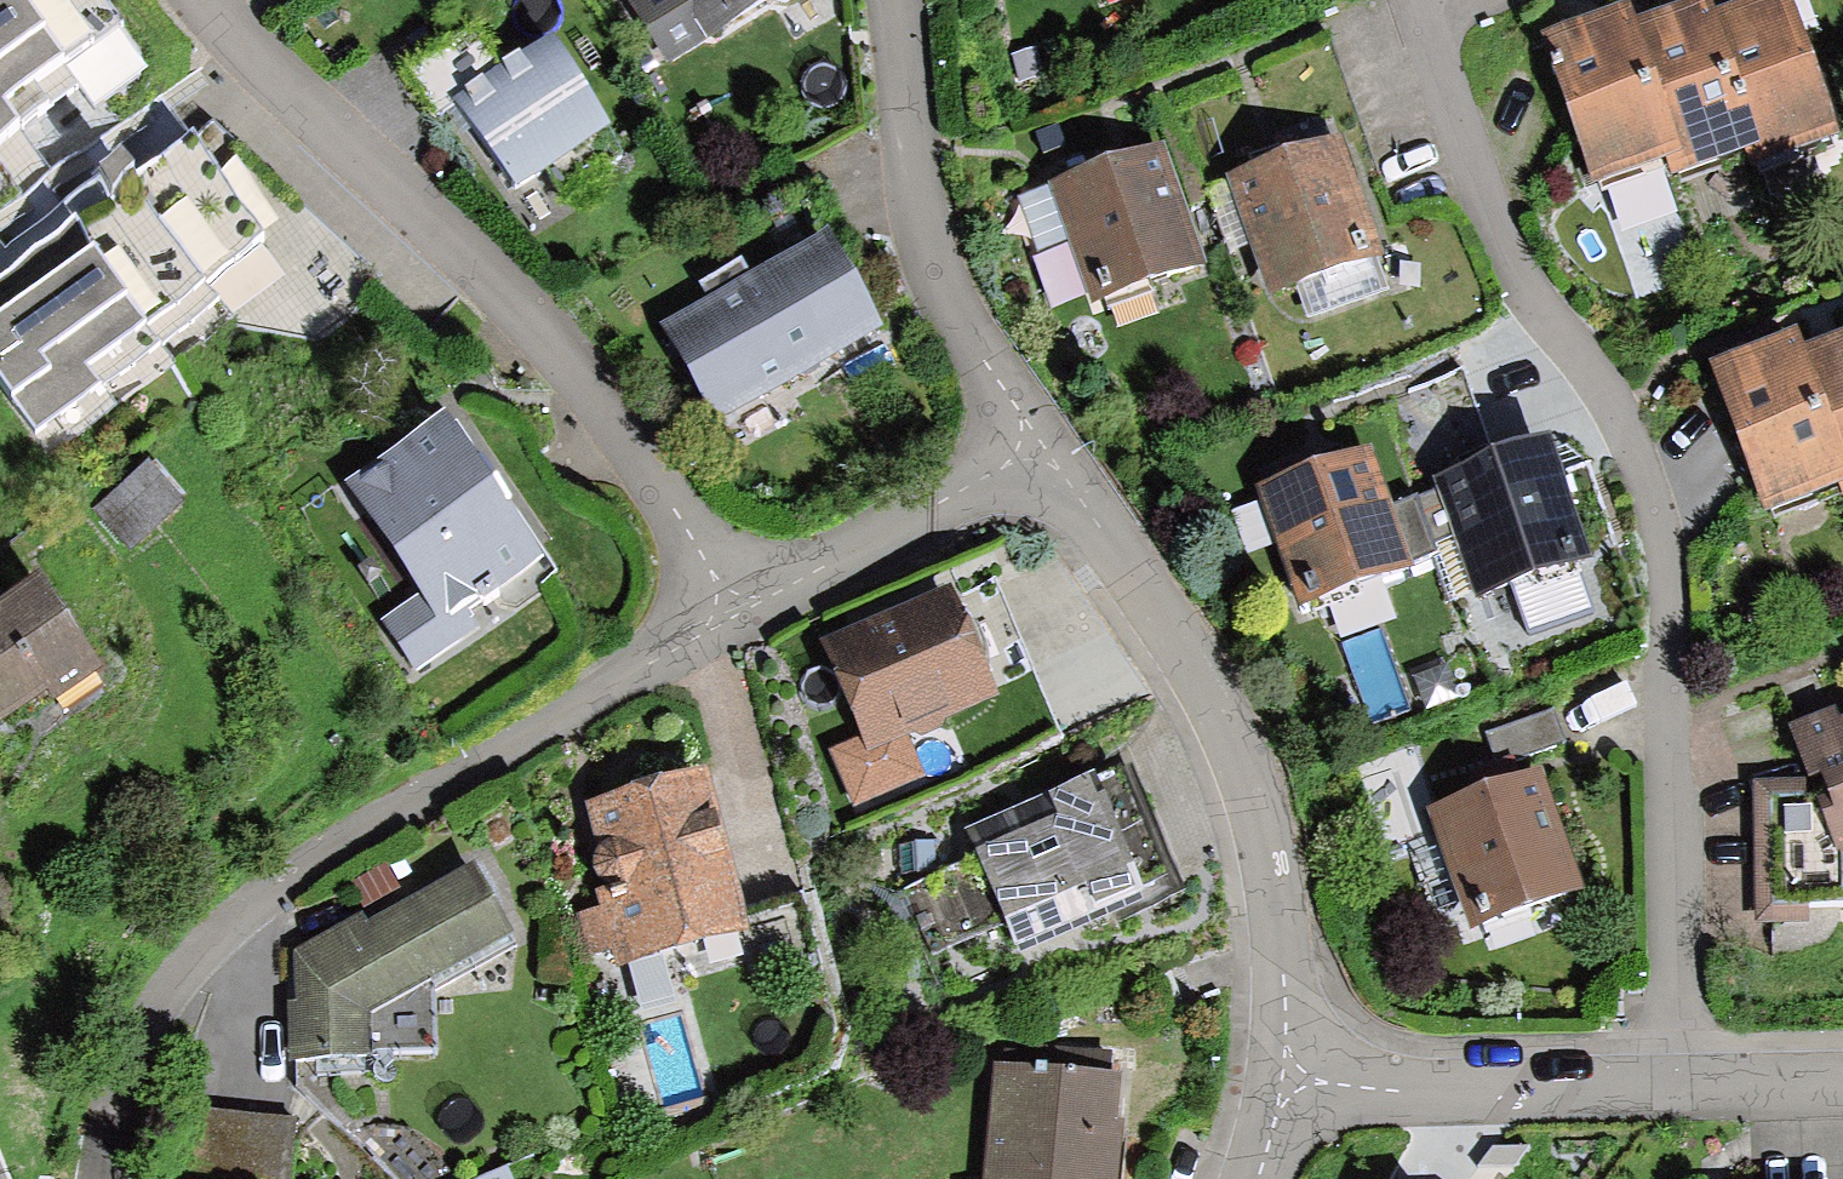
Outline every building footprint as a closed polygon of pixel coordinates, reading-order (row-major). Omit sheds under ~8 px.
[(141,42),(110,0),(0,0),(0,144),(141,42)] [(781,0),(642,0),(629,8),(667,70),(781,0)] [(1543,27),(1598,175),(1665,150),(1672,169),(1752,139),(1760,159),(1842,129),(1794,0),(1735,0),(1714,8),(1711,0),(1675,0),(1672,1),(1635,15),(1629,0),(1616,0),(1585,12),(1543,27)] [(554,31),(453,98),(513,189),(570,151),(614,123),(554,31)] [(52,455),(233,322),(320,336),(379,279),(208,124),(131,178),(119,163),(99,178),(103,182),(4,252),(0,247),(0,384),(52,455)] [(1345,137),(1239,173),(1280,295),(1386,259),(1345,137)] [(1158,144),(1048,183),(1094,309),(1203,270),(1158,144)] [(860,311),(846,286),(865,276),(811,181),(792,191),(712,237),(732,271),(696,291),(706,308),(659,334),(712,427),(772,393),(795,380),(821,365),(874,336),(860,311)] [(1837,332),(1808,343),(1801,325),(1756,342),(1713,358),(1768,505),(1836,480),(1841,494),(1842,493),(1842,329),(1837,332)] [(446,411),(347,480),(425,591),(384,620),(417,668),(479,625),(468,610),(547,555),(446,411)] [(1548,435),(1435,474),(1478,596),(1591,558),(1548,435)] [(1368,449),(1258,490),(1303,610),(1413,569),(1368,449)] [(154,471),(109,504),(140,546),(185,513),(154,471)] [(39,576),(0,601),(0,712),(37,689),(41,695),(94,661),(39,576)] [(863,737),(867,748),(906,732),(999,694),(956,588),(824,643),(863,737)] [(1806,775),(1842,868),(1842,898),(1842,714),(1838,716),(1834,705),(1785,724),(1806,775)] [(1555,711),(1488,733),(1497,762),(1565,740),(1555,711)] [(926,780),(906,732),(867,748),(863,737),(829,751),(853,810),(926,780)] [(976,856),(909,886),(940,955),(1007,925),(1016,946),(1166,878),(1113,762),(964,829),(976,856)] [(610,950),(612,959),(746,924),(704,765),(577,798),(606,907),(576,915),(587,956),(610,950)] [(1425,809),(1472,933),(1582,892),(1535,768),(1425,809)] [(1842,898),(1842,868),(1806,775),(1753,778),(1755,923),(1810,919),(1811,905),(1842,905),(1842,898)] [(357,916),(295,951),(298,998),(288,998),(291,1060),(438,1052),(433,974),(508,931),(471,866),(363,927),(357,916)] [(992,1065),(984,1178),(1119,1178),(1123,1119),(1114,1118),(1117,1074),(992,1065)] [(193,1108),(183,1178),(293,1178),(299,1118),(193,1108)]
